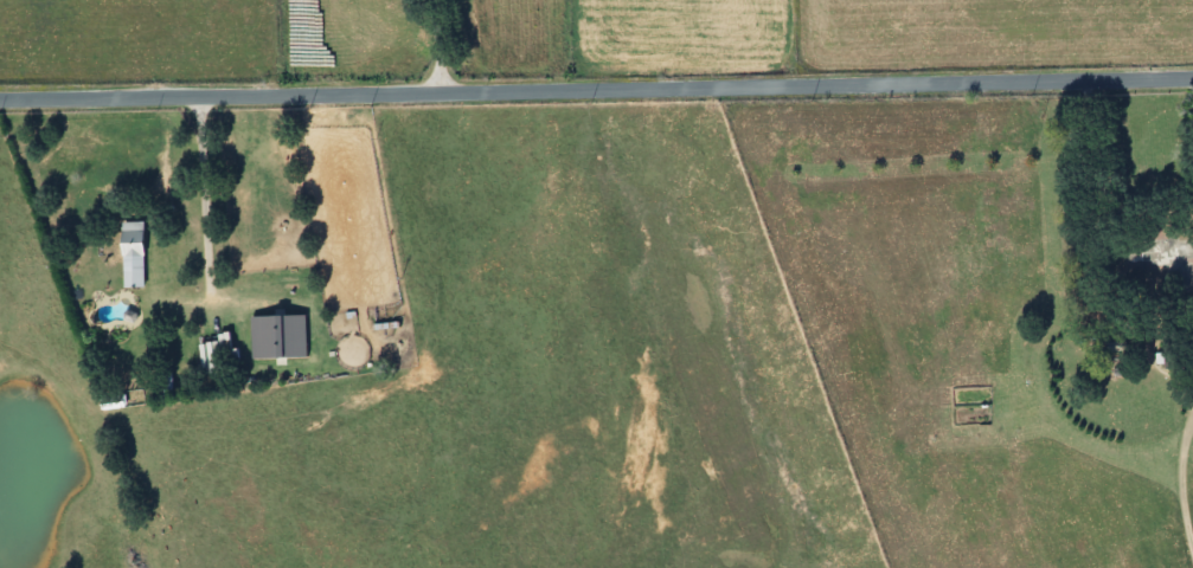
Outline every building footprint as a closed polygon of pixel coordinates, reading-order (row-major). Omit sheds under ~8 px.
[(139,221),(115,221),(115,288),(139,288),(139,221)]
